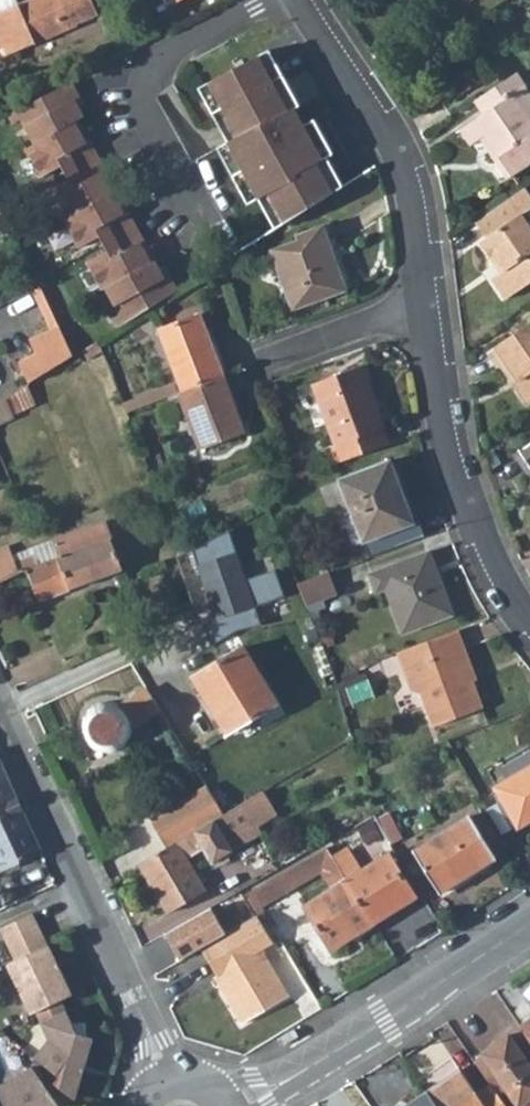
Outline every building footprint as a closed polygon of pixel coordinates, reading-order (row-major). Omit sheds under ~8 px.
[(92,9),(87,0),(29,0),(13,7),(0,13),(0,53),(28,41),(30,47),(74,28),(73,25),(94,16),(92,9)] [(13,7),(10,0),(0,0),(0,13),(13,7)] [(270,232),(340,192),(326,163),(332,160),(314,124),(304,129),(284,89),(289,86),(273,52),(200,87),(227,143),(216,148),(244,206),(255,201),(270,232)] [(484,113),(453,135),(465,152),(478,143),(507,182),(529,166),(529,132),(507,99),(519,90),(510,76),(475,100),(484,113)] [(105,317),(112,331),(172,293),(166,279),(160,282),(82,120),(88,117),(78,97),(83,95),(76,80),(13,111),(17,120),(26,116),(38,141),(28,145),(42,173),(62,164),(69,177),(48,187),(76,246),(97,236),(103,250),(83,259),(96,287),(100,286),(113,313),(105,317)] [(519,90),(507,99),(529,132),(529,105),(519,90)] [(525,220),(520,212),(529,206),(529,196),(522,184),(471,218),(483,236),(477,241),(483,249),(499,274),(489,280),(498,293),(502,298),(529,278),(529,227),(525,220)] [(293,237),(295,243),(268,252),(287,306),(348,285),(326,226),(293,237)] [(37,290),(26,295),(42,333),(53,327),(37,290)] [(196,320),(155,334),(172,383),(177,396),(218,382),(196,320)] [(517,387),(513,389),(526,407),(529,404),(529,326),(527,321),(482,352),(493,367),(498,362),(517,387)] [(30,356),(13,363),(23,385),(24,384),(48,371),(65,361),(68,360),(53,327),(42,333),(25,340),(30,356)] [(309,386),(329,442),(336,463),(385,443),(377,422),(359,369),(309,386)] [(193,456),(238,440),(218,382),(177,396),(173,398),(193,456)] [(0,397),(0,423),(14,417),(4,395),(0,397)] [(529,465),(529,440),(517,449),(529,465)] [(411,524),(389,461),(338,479),(360,542),(411,524)] [(0,551),(0,581),(19,575),(26,593),(29,593),(32,599),(37,598),(38,602),(122,571),(105,523),(34,549),(36,556),(16,563),(11,548),(0,551)] [(454,611),(429,550),(370,573),(378,590),(388,586),(406,631),(454,611)] [(306,604),(336,592),(328,573),(323,574),(299,584),(304,599),(306,604)] [(480,708),(472,685),(477,683),(456,630),(393,654),(409,694),(418,698),(430,728),(480,708)] [(253,675),(239,650),(192,678),(225,735),(277,706),(258,672),(253,675)] [(117,710),(115,709),(111,707),(106,707),(102,708),(98,708),(95,710),(93,711),(90,714),(87,717),(85,720),(83,724),(82,727),(82,730),(82,734),(83,737),(83,740),(85,744),(88,747),(91,750),(94,752),(97,754),(101,755),(105,756),(109,756),(113,755),(117,753),(120,752),(122,749),(125,747),(127,744),(129,740),(130,737),(130,734),(160,717),(145,693),(117,710)] [(16,798),(0,763),(0,806),(16,798)] [(517,772),(492,788),(518,830),(529,822),(529,764),(517,772)] [(206,785),(148,818),(165,847),(223,814),(206,785)] [(165,847),(139,863),(167,912),(201,892),(180,858),(199,847),(207,861),(278,820),(261,791),(223,814),(165,847)] [(40,850),(16,798),(0,806),(0,869),(40,850)] [(494,856),(466,814),(410,852),(439,894),(494,856)] [(287,870),(297,888),(334,865),(324,849),(287,870)] [(416,897),(388,853),(345,881),(373,925),(416,897)] [(331,951),(373,925),(345,881),(336,868),(295,894),(331,951)] [(253,914),(297,888),(287,870),(243,895),(253,914)] [(30,916),(0,930),(0,937),(12,963),(4,967),(28,1017),(32,1015),(57,1003),(69,998),(46,947),(44,948),(30,916)] [(281,995),(254,951),(263,945),(247,917),(196,947),(212,976),(216,983),(211,986),(234,1024),(281,995)] [(216,983),(212,976),(206,979),(211,986),(216,983)] [(32,1015),(38,1025),(63,1014),(57,1003),(32,1015)] [(69,1027),(63,1014),(38,1025),(46,1042),(35,1063),(61,1077),(57,1085),(81,1098),(99,1037),(92,1036),(91,1022),(69,1027)] [(518,1027),(529,1045),(529,1019),(518,1027)] [(298,1036),(294,1028),(277,1037),(279,1040),(282,1045),(298,1036)] [(508,1034),(480,1053),(516,1105),(529,1105),(529,1066),(508,1034)] [(425,1091),(436,1105),(502,1105),(488,1084),(475,1094),(458,1069),(425,1091)] [(0,1084),(0,1100),(3,1105),(68,1105),(58,1099),(54,1102),(51,1097),(30,1070),(0,1084)] [(68,1105),(70,1105),(81,1098),(57,1085),(51,1097),(54,1102),(58,1099),(68,1105)] [(425,1091),(403,1105),(436,1105),(425,1091)]
